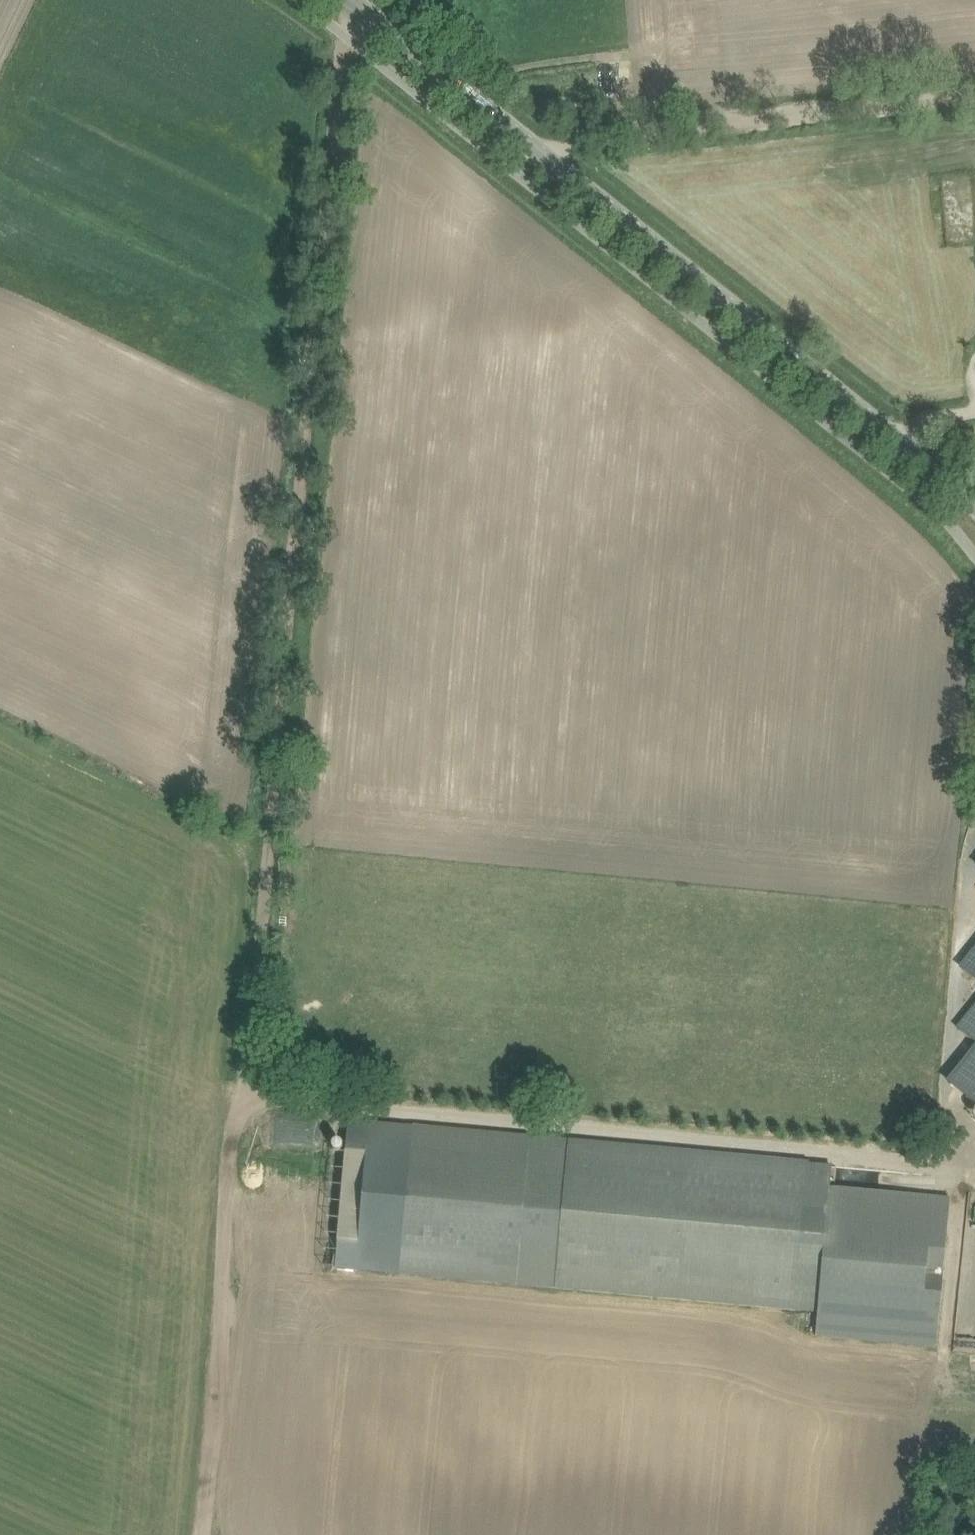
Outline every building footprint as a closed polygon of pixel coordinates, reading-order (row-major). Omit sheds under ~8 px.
[(963,971),(974,980),(974,956),(963,971)] [(959,1030),(974,1043),(974,1010),(959,1030)] [(949,1084),(974,1104),(974,1052),(949,1084)] [(569,1139),(348,1119),(335,1269),(555,1288),(561,1219),(539,1217),(546,1140),(569,1142),(569,1139)] [(561,1219),(555,1288),(819,1312),(825,1234),(803,1232),(809,1167),(809,1161),(569,1139),(569,1142),(546,1140),(539,1217),(561,1219)] [(831,1169),(809,1167),(803,1232),(825,1234),(819,1312),(815,1337),(936,1348),(950,1198),(830,1187),(831,1169)]
